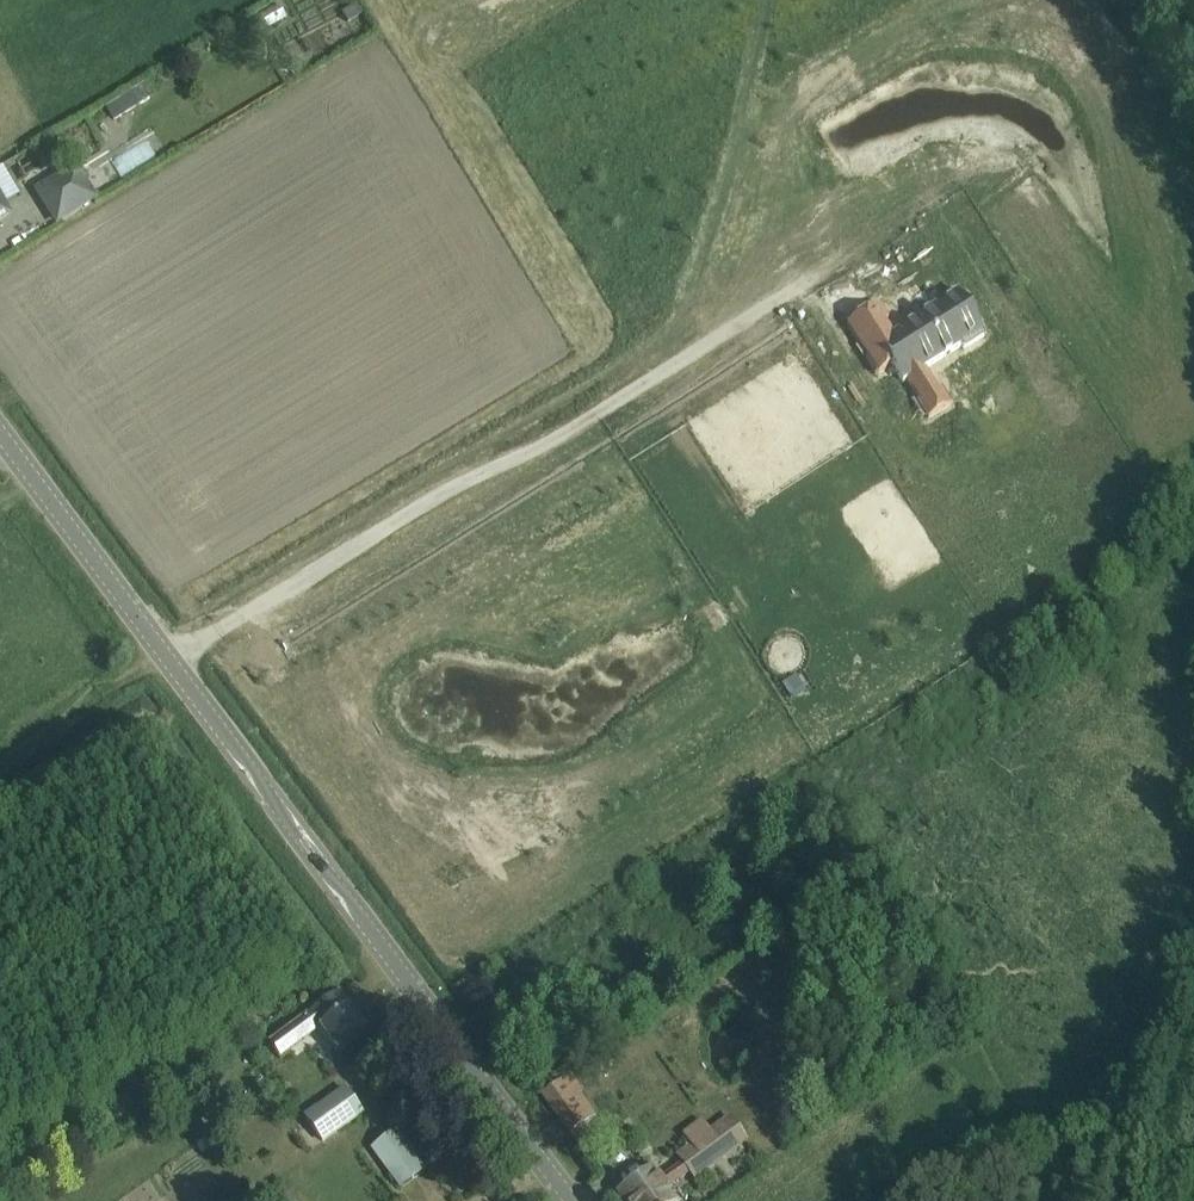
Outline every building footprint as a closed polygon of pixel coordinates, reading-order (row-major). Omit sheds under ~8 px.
[(131,92),(107,106),(115,120),(139,105),(131,92)] [(112,153),(126,176),(170,149),(156,126),(112,153)] [(58,223),(95,201),(77,170),(39,193),(58,223)] [(9,215),(0,199),(0,220),(9,215)] [(861,315),(847,324),(857,340),(867,356),(866,356),(864,358),(869,367),(875,376),(892,366),(903,383),(905,382),(906,381),(907,380),(911,378),(925,369),(961,346),(964,350),(981,339),(985,336),(983,334),(983,333),(971,314),(957,292),(944,301),(930,309),(932,312),(910,325),(894,336),(890,329),(885,321),(888,319),(884,313),(879,304),(861,315)] [(950,405),(939,388),(938,389),(925,397),(920,400),(918,401),(922,409),(928,418),(936,414),(950,405)] [(782,936),(769,944),(778,958),(791,949),(782,936)] [(290,1028),(269,1044),(280,1059),(317,1030),(337,1056),(367,1033),(337,994),(291,1029),(290,1028)] [(571,1077),(541,1097),(569,1137),(586,1161),(604,1148),(586,1122),(595,1116),(580,1093),(582,1092),(571,1077)] [(304,1114),(323,1141),(342,1128),(362,1113),(344,1087),(323,1101),(304,1114)] [(618,1196),(622,1200),(671,1200),(665,1192),(689,1174),(694,1181),(747,1140),(730,1117),(710,1132),(701,1119),(681,1134),(690,1146),(676,1157),(681,1163),(656,1181),(650,1172),(618,1196)] [(400,1189),(426,1170),(397,1130),(371,1149),(400,1189)]
